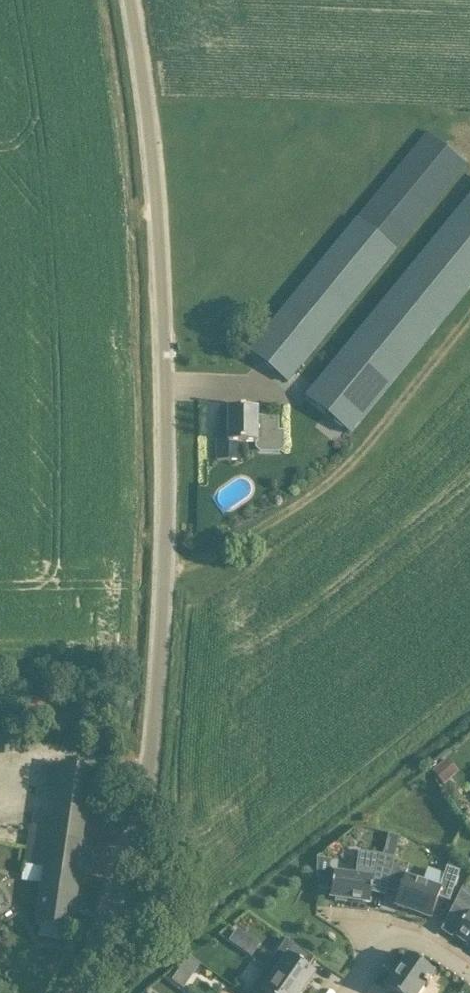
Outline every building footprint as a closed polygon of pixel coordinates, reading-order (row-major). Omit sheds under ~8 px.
[(429,132),(250,351),(288,382),(467,163),(429,132)] [(306,397),(351,434),(469,288),(469,196),(307,396),(306,397)] [(258,409),(229,409),(229,410),(221,410),(221,434),(217,434),(217,461),(241,461),(241,443),(258,443),(258,433),(278,434),(278,418),(258,418),(258,409)] [(35,927),(40,927),(39,937),(66,941),(67,931),(72,932),(96,771),(59,766),(50,830),(30,827),(25,866),(44,869),(35,927)] [(447,782),(436,770),(433,772),(444,785),(447,782)] [(399,845),(400,837),(389,834),(387,842),(399,845)] [(386,892),(387,892),(395,859),(381,855),(359,852),(356,876),(335,873),(331,898),(336,898),(336,902),(346,903),(347,900),(370,903),(372,888),(386,892)] [(443,892),(409,878),(397,907),(432,922),(440,901),(451,906),(464,877),(451,871),(443,892)] [(455,935),(469,946),(469,893),(463,888),(450,913),(464,922),(455,935)] [(237,947),(245,934),(238,929),(229,942),(237,947)] [(267,968),(275,974),(302,992),(304,992),(316,975),(307,969),(314,959),(295,946),(287,940),(267,968)] [(430,981),(427,979),(432,972),(419,963),(409,956),(386,989),(392,992),(421,992),(430,981)] [(187,960),(183,965),(195,973),(201,965),(190,957),(187,960)] [(250,992),(302,992),(275,974),(267,968),(254,987),(250,992)]
